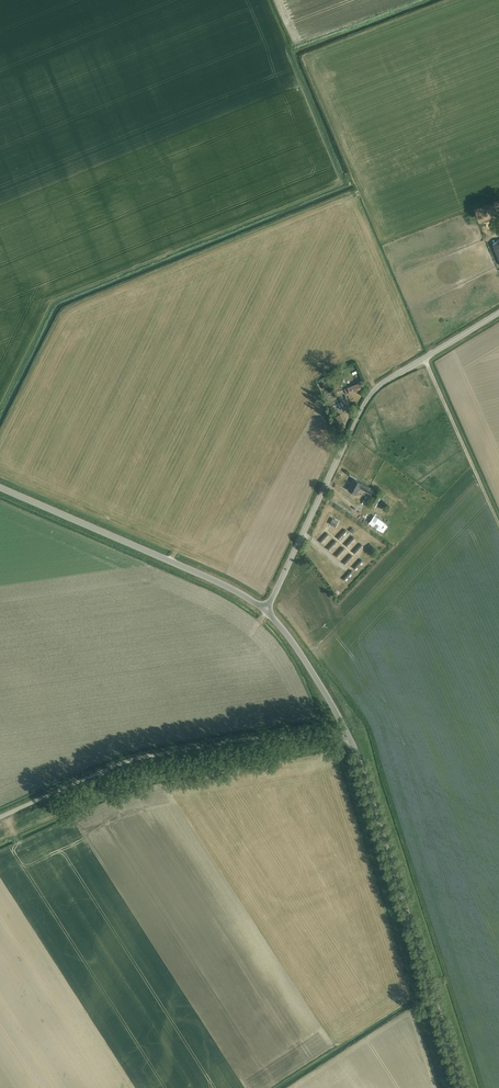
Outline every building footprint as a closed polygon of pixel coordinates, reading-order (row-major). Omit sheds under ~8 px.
[(359,383),(348,388),(344,389),(346,394),(361,388),(359,383)] [(340,414),(332,417),(337,430),(345,426),(340,414)] [(371,494),(374,489),(354,479),(348,490),(356,494),(358,489),(360,490),(361,488),(371,494)] [(379,496),(372,504),(376,507),(383,498),(379,496)] [(333,518),(330,524),(335,527),(338,521),(333,518)] [(345,530),(337,538),(339,539),(342,535),(347,531),(345,530)] [(322,538),(319,541),(321,543),(329,535),(327,533),(322,538)] [(353,537),(345,545),(347,547),(355,538),(353,537)] [(331,544),(327,549),(329,550),(337,542),(335,540),(331,544)] [(361,544),(353,552),(355,554),(357,552),(363,545),(361,544)] [(339,552),(335,556),(337,557),(341,553),(345,549),(343,547),(342,549),(341,550),(339,552)] [(345,561),(343,563),(345,564),(349,560),(353,556),(351,555),(346,560),(345,561)] [(357,564),(353,568),(355,569),(363,561),(361,560),(357,564)] [(347,575),(343,579),(345,580),(353,572),(351,570),(347,575)]
